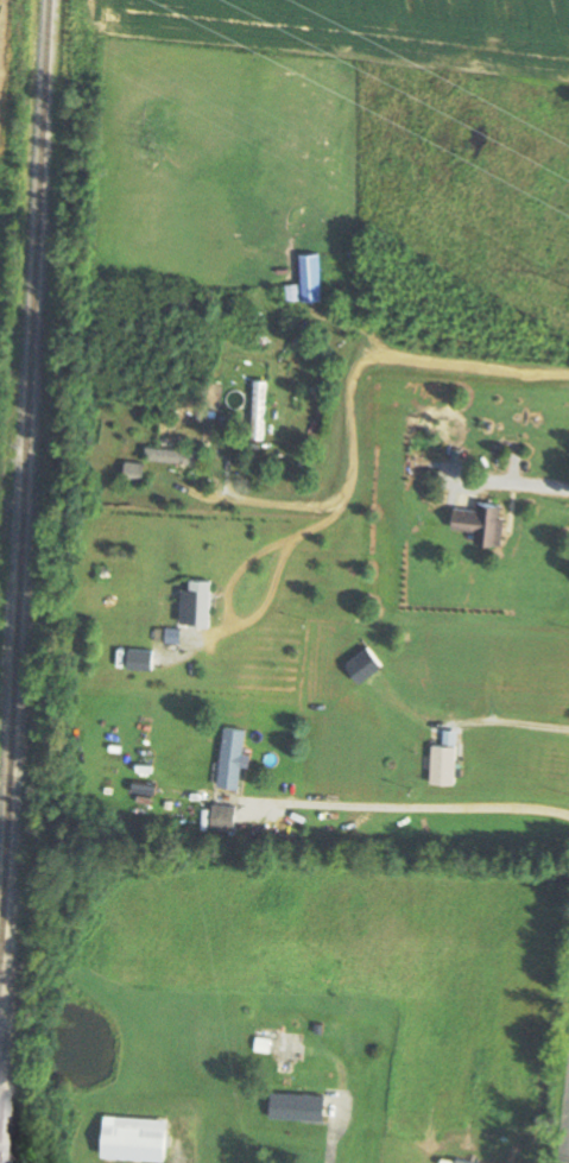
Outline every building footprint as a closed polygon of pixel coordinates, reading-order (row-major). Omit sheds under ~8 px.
[(304,300),(324,300),(324,254),(304,254),(304,300)] [(270,378),(253,378),(253,439),(270,439),(270,378)] [(209,449),(149,447),(148,460),(208,462),(209,449)] [(129,480),(147,480),(147,464),(129,464),(129,480)] [(454,527),(480,529),(479,541),(509,543),(511,502),(456,499),(454,527)] [(216,578),(189,578),(189,625),(216,625),(216,578)] [(348,663),(362,683),(388,664),(374,645),(348,663)] [(156,650),(129,650),(129,669),(156,669),(156,650)] [(220,785),(245,788),(249,729),(224,727),(220,785)] [(435,782),(460,782),(460,744),(435,744),(435,782)] [(212,805),(212,830),(239,830),(239,805),(212,805)] [(331,1095),(276,1094),(276,1119),(330,1120),(331,1095)] [(184,1119),(105,1117),(103,1157),(171,1159),(172,1132),(184,1133),(184,1119)]
